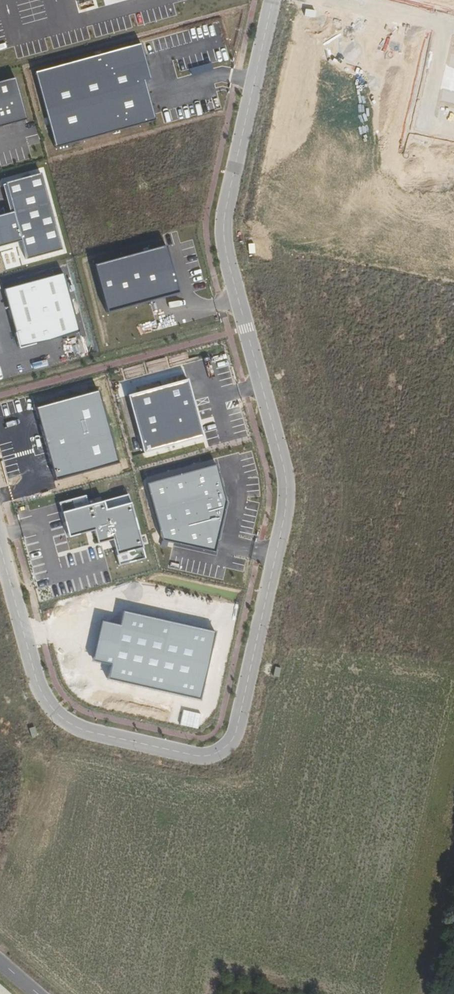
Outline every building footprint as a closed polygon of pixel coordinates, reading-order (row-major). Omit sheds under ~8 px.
[(160,7),(163,19),(169,18),(166,5),(160,7)] [(153,8),(157,21),(163,19),(160,7),(153,8)] [(147,10),(151,22),(157,21),(153,8),(147,10)] [(141,12),(144,24),(151,22),(147,10),(141,12)] [(135,13),(138,26),(144,24),(141,12),(135,13)] [(129,15),(123,17),(127,29),(133,28),(129,15)] [(123,17),(117,18),(121,31),(127,29),(123,17)] [(117,18),(111,20),(114,32),(121,31),(117,18)] [(111,20),(105,22),(108,34),(114,32),(111,20)] [(105,22),(99,23),(102,36),(108,34),(105,22)] [(219,22),(213,23),(216,35),(223,34),(219,22)] [(99,23),(93,25),(96,37),(102,36),(99,23)] [(213,23),(207,25),(210,37),(216,35),(213,23)] [(207,25),(201,27),(204,39),(210,37),(207,25)] [(87,27),(81,28),(85,41),(91,39),(87,27)] [(201,27),(195,28),(198,40),(204,39),(201,27)] [(81,28),(75,30),(79,42),(85,41),(81,28)] [(195,28),(189,30),(192,42),(198,40),(195,28)] [(75,30),(69,32),(73,44),(79,42),(75,30)] [(189,30),(183,32),(186,44),(192,42),(189,30)] [(69,32),(63,33),(67,46),(73,44),(69,32)] [(183,32),(176,33),(180,45),(186,44),(183,32)] [(63,33),(57,35),(61,47),(67,46),(63,33)] [(176,33),(170,35),(174,47),(180,45),(176,33)] [(57,35),(51,36),(55,49),(61,47),(57,35)] [(170,35),(164,37),(168,49),(174,47),(170,35)] [(164,37),(158,38),(161,50),(168,49),(164,37)] [(39,39),(42,52),(48,50),(45,38),(39,39)] [(158,38),(152,40),(155,52),(161,50),(158,38)] [(33,41),(36,53),(42,52),(39,39),(33,41)] [(155,52),(152,40),(145,42),(148,54),(155,52)] [(26,43),(30,55),(36,53),(33,41),(26,43)] [(20,44),(24,57),(30,55),(26,43),(20,44)] [(14,46),(17,58),(24,57),(20,44),(14,46)] [(140,45),(35,73),(55,147),(154,121),(144,81),(149,79),(140,45)] [(225,46),(219,47),(223,59),(229,58),(225,46)] [(219,47),(213,49),(217,61),(223,59),(219,47)] [(213,49),(207,51),(210,63),(217,61),(213,49)] [(207,51),(201,52),(204,64),(210,63),(207,51)] [(201,52),(195,54),(198,66),(204,64),(201,52)] [(195,54),(189,56),(192,68),(198,66),(195,54)] [(189,56),(183,57),(186,69),(192,68),(189,56)] [(183,57),(177,59),(180,71),(186,69),(183,57)] [(212,69),(211,63),(190,69),(192,75),(212,69)] [(16,77),(0,82),(0,127),(27,120),(16,77)] [(218,96),(212,98),(215,110),(221,108),(218,96)] [(212,98),(205,100),(209,112),(215,110),(212,98)] [(205,100),(199,101),(203,113),(209,112),(205,100)] [(199,101),(193,103),(197,115),(203,113),(199,101)] [(193,103),(187,105),(190,117),(197,115),(193,103)] [(187,105),(181,106),(184,118),(190,117),(187,105)] [(181,106),(175,108),(178,120),(184,118),(181,106)] [(175,108),(169,110),(172,122),(178,120),(175,108)] [(169,110),(163,111),(166,123),(172,122),(169,110)] [(22,147),(26,160),(32,158),(28,145),(22,147)] [(16,149),(19,161),(26,160),(22,147),(16,149)] [(10,150),(13,163),(19,161),(16,149),(10,150)] [(4,152),(7,165),(13,163),(10,150),(4,152)] [(41,173),(6,183),(6,184),(13,212),(10,213),(0,215),(0,247),(21,241),(26,260),(62,250),(41,173)] [(13,212),(6,184),(3,185),(10,213),(13,212)] [(170,232),(174,245),(181,243),(177,230),(170,232)] [(164,234),(167,247),(174,245),(170,232),(164,234)] [(182,250),(194,247),(193,240),(180,243),(182,250)] [(179,293),(166,245),(94,265),(107,313),(179,293)] [(184,257),(196,253),(194,247),(182,250),(184,257)] [(186,264),(198,260),(196,253),(184,257),(186,264)] [(188,271),(200,267),(198,260),(186,264),(188,271)] [(190,278),(202,274),(200,267),(188,271),(190,278)] [(80,332),(64,273),(4,289),(20,348),(80,332)] [(192,284),(204,281),(202,274),(190,278),(192,284)] [(193,291),(206,288),(204,281),(192,284),(193,291)] [(203,437),(187,379),(127,395),(143,453),(203,437)] [(118,464),(98,390),(33,408),(53,481),(118,464)] [(25,397),(29,408),(35,407),(32,395),(25,397)] [(19,399),(23,410),(29,408),(25,397),(19,399)] [(13,401),(17,412),(23,410),(19,399),(13,401)] [(7,403),(11,414),(17,412),(13,401),(7,403)] [(199,412),(211,408),(210,402),(198,406),(199,412)] [(1,404),(4,416),(11,414),(7,403),(1,404)] [(229,416),(241,412),(239,406),(227,410),(229,416)] [(201,419),(213,416),(211,409),(199,412),(201,419)] [(230,421),(243,418),(241,412),(229,416),(230,421)] [(232,427),(244,424),(243,418),(230,421),(232,427)] [(205,432),(217,429),(216,423),(203,427),(205,432)] [(234,433),(246,430),(244,424),(232,427),(234,433)] [(207,439),(219,436),(217,429),(205,432),(207,439)] [(235,439),(247,436),(246,430),(234,433),(235,439)] [(209,447),(221,444),(219,436),(207,439),(209,447)] [(12,442),(0,445),(0,447),(1,451),(13,448),(12,442)] [(15,454),(13,448),(1,451),(3,457),(15,454)] [(253,457),(251,451),(240,454),(241,461),(253,457)] [(255,463),(253,457),(241,461),(243,467),(255,463)] [(17,464),(15,458),(3,461),(5,467),(17,464)] [(256,469),(255,463),(243,467),(245,473),(256,469)] [(19,470),(17,464),(5,467),(7,474),(19,470)] [(216,465),(146,484),(162,541),(168,542),(215,553),(227,502),(216,465)] [(21,476),(19,470),(7,474),(9,480),(21,476)] [(145,558),(128,494),(88,505),(85,495),(58,503),(68,537),(93,531),(97,544),(112,540),(119,565),(145,558)] [(245,508),(258,511),(259,503),(247,500),(245,508)] [(244,514),(256,517),(258,511),(245,508),(244,514)] [(61,519),(59,511),(47,515),(49,522),(61,519)] [(243,520),(255,523),(256,517),(244,514),(243,520)] [(63,526),(61,519),(49,522),(51,529),(63,526)] [(241,526),(254,529),(255,523),(243,520),(241,526)] [(65,533),(63,526),(51,529),(53,536),(65,533)] [(240,532),(252,535),(254,529),(241,526),(240,532)] [(39,542),(37,535),(24,538),(26,545),(39,542)] [(68,542),(66,535),(53,538),(55,545),(68,542)] [(41,549),(39,542),(26,545),(28,553),(41,549)] [(70,549),(68,542),(55,545),(57,553),(70,549)] [(98,560),(105,558),(102,546),(95,548),(98,560)] [(91,562),(98,560),(95,548),(88,550),(91,562)] [(43,556),(41,549),(28,553),(30,560),(43,556)] [(84,564),(91,562),(88,550),(80,552),(84,564)] [(77,566),(84,564),(80,552),(73,554),(77,566)] [(69,568),(77,566),(73,554),(66,556),(69,568)] [(171,555),(168,567),(174,568),(177,556),(171,555)] [(45,564),(43,556),(30,560),(32,567),(45,564)] [(62,570),(69,568),(66,556),(59,558),(62,570)] [(177,556),(174,568),(180,570),(183,558),(177,556)] [(233,563),(245,566),(246,560),(234,557),(233,563)] [(183,558),(180,570),(186,571),(189,559),(183,558)] [(189,559),(186,571),(192,572),(195,560),(189,559)] [(195,560),(192,572),(198,574),(200,562),(195,560)] [(200,562),(198,574),(204,575),(206,563),(200,562)] [(206,563),(204,575),(209,576),(212,564),(206,563)] [(232,569),(244,571),(245,566),(233,563),(232,569)] [(47,571),(45,564),(32,567),(34,574),(47,571)] [(212,564),(209,576),(215,578),(218,566),(212,564)] [(226,568),(218,566),(215,578),(223,580),(226,568)] [(105,584),(112,582),(108,569),(101,571),(105,584)] [(49,578),(47,571),(34,574),(36,581),(49,578)] [(98,586),(105,584),(101,571),(94,573),(98,586)] [(91,588),(98,586),(94,573),(87,575),(91,588)] [(83,590),(91,588),(87,575),(80,578),(83,590)] [(51,585),(49,578),(36,581),(38,588),(51,585)] [(76,592),(83,590),(80,578),(72,580),(76,592)] [(69,594),(76,592),(72,580),(65,582),(69,594)] [(62,596),(69,594),(65,582),(58,584),(62,596)] [(55,599),(62,596),(58,584),(51,586),(55,599)] [(200,701),(215,632),(123,611),(119,627),(102,623),(94,661),(111,664),(107,680),(200,701)]
